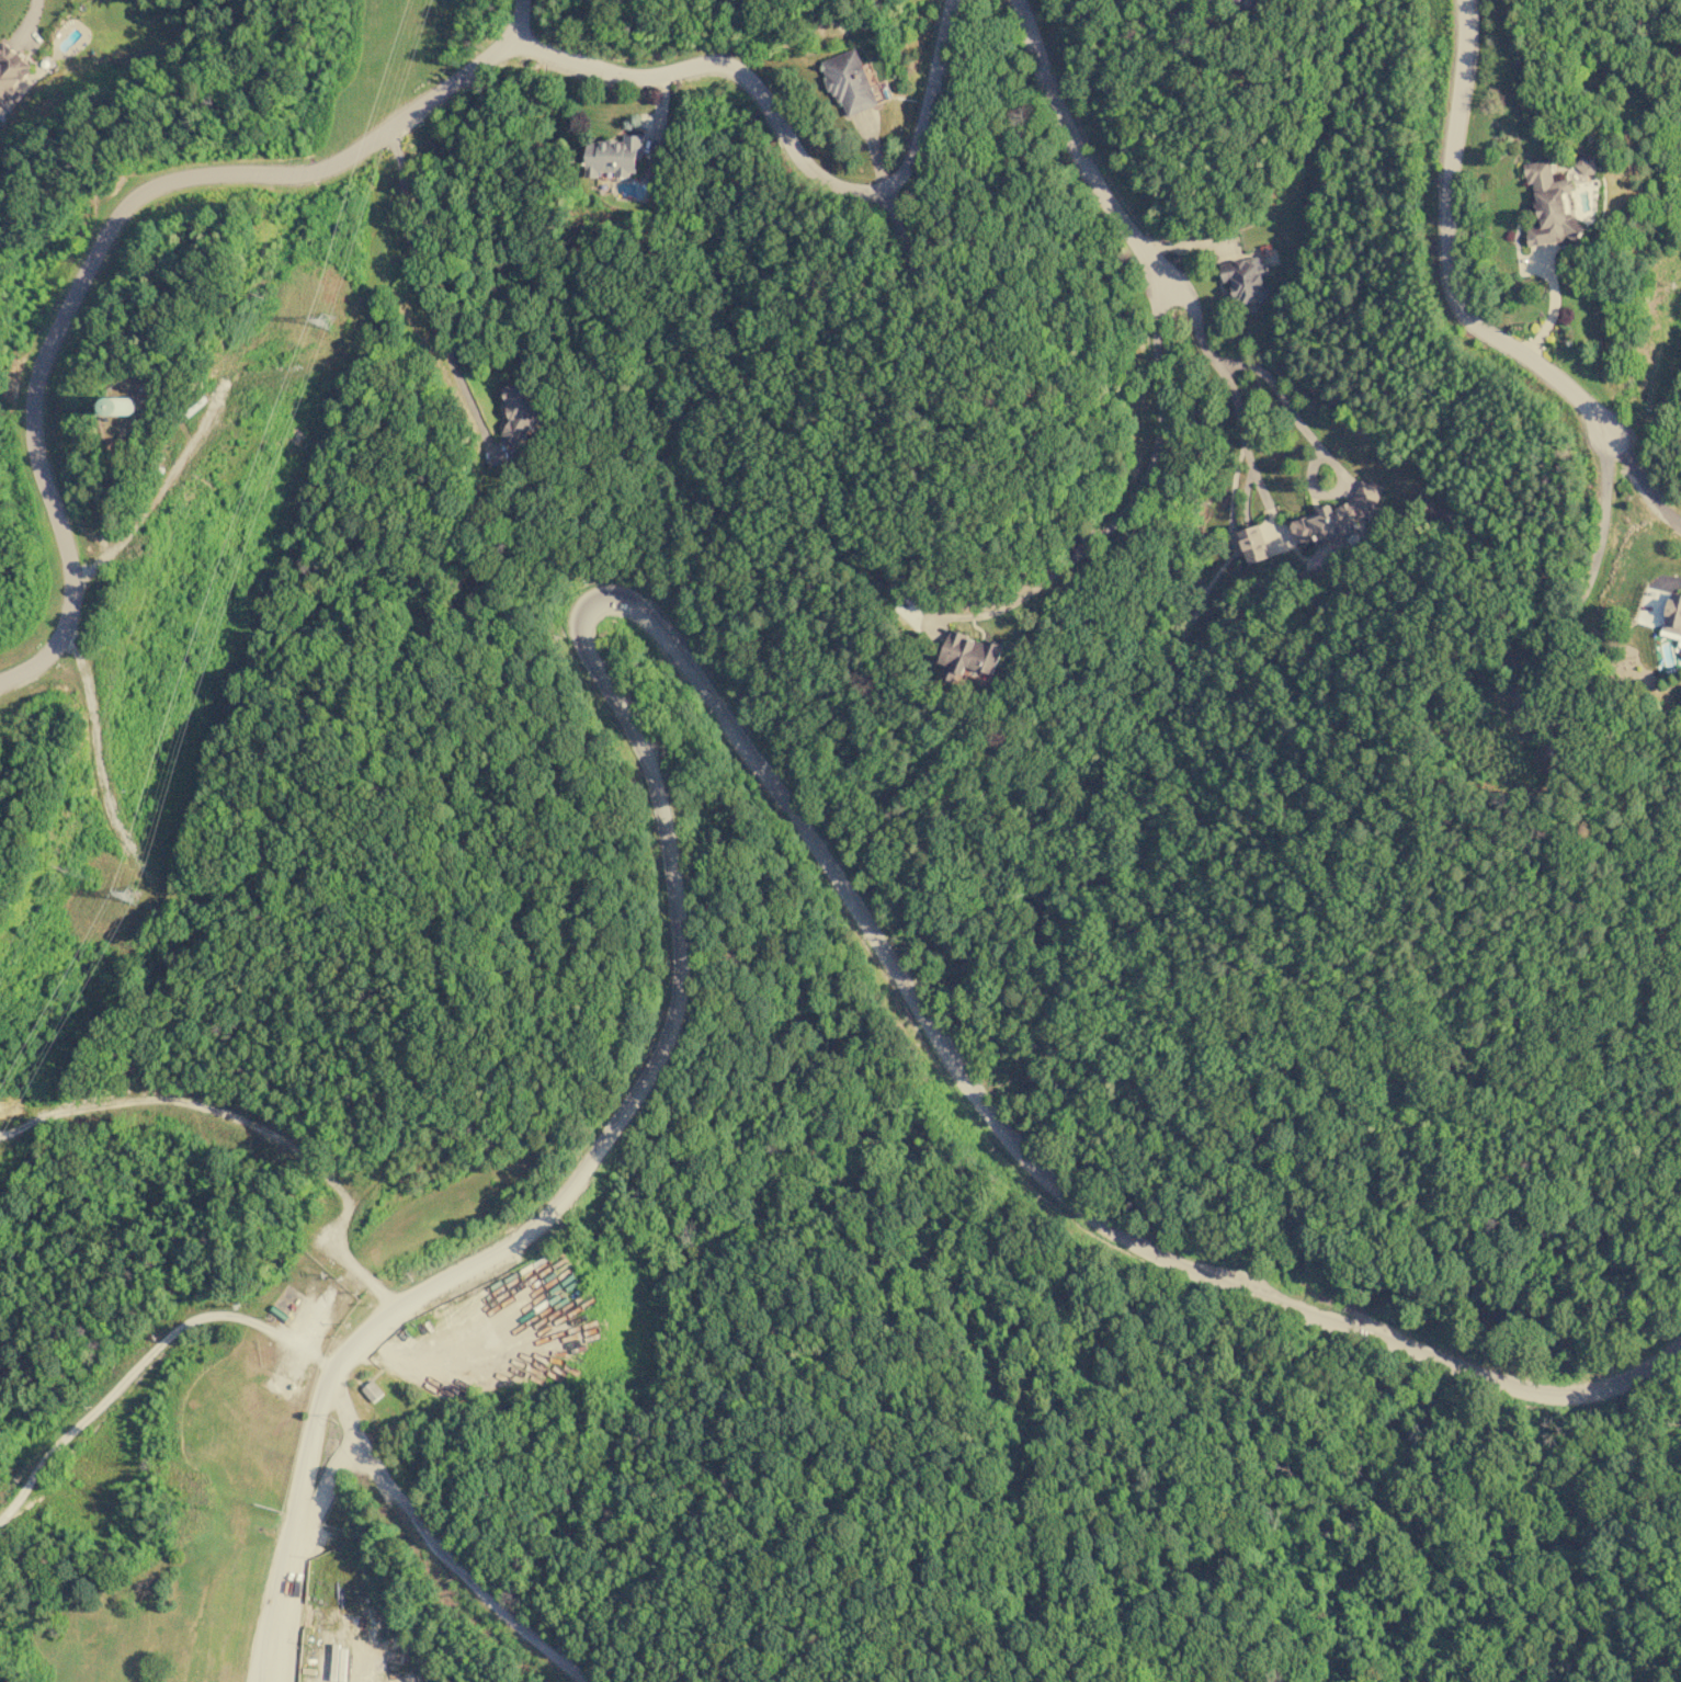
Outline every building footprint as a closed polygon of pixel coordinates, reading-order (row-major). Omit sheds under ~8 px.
[(33,66),(5,42),(0,47),(0,104),(33,66)] [(877,106),(858,49),(820,61),(834,105),(842,102),(847,116),(877,106)] [(643,135),(624,135),(623,141),(588,140),(586,177),(603,177),(603,171),(615,172),(615,175),(636,176),(637,160),(642,161),(643,135)] [(1596,172),(1592,157),(1577,162),(1582,176),(1596,172)] [(1528,246),(1577,238),(1570,192),(1574,191),(1573,178),(1553,181),(1550,160),(1523,164),(1526,181),(1532,180),(1539,225),(1525,228),(1528,246)] [(1220,264),(1223,283),(1231,282),(1235,305),(1267,299),(1263,275),(1265,275),(1261,256),(1220,264)] [(511,436),(513,447),(527,444),(523,427),(537,424),(528,381),(500,387),(511,436)] [(1356,534),(1358,529),(1355,520),(1371,515),(1381,488),(1360,479),(1351,502),(1333,507),(1330,505),(1320,508),(1318,513),(1293,520),(1292,523),(1298,543),(1315,538),(1317,545),(1356,534)] [(1270,558),(1260,525),(1239,531),(1249,564),(1270,558)] [(1679,639),(1677,647),(1680,648),(1680,595),(1669,593),(1660,635),(1679,639)] [(361,1389),(372,1402),(384,1393),(372,1380),(361,1389)]
